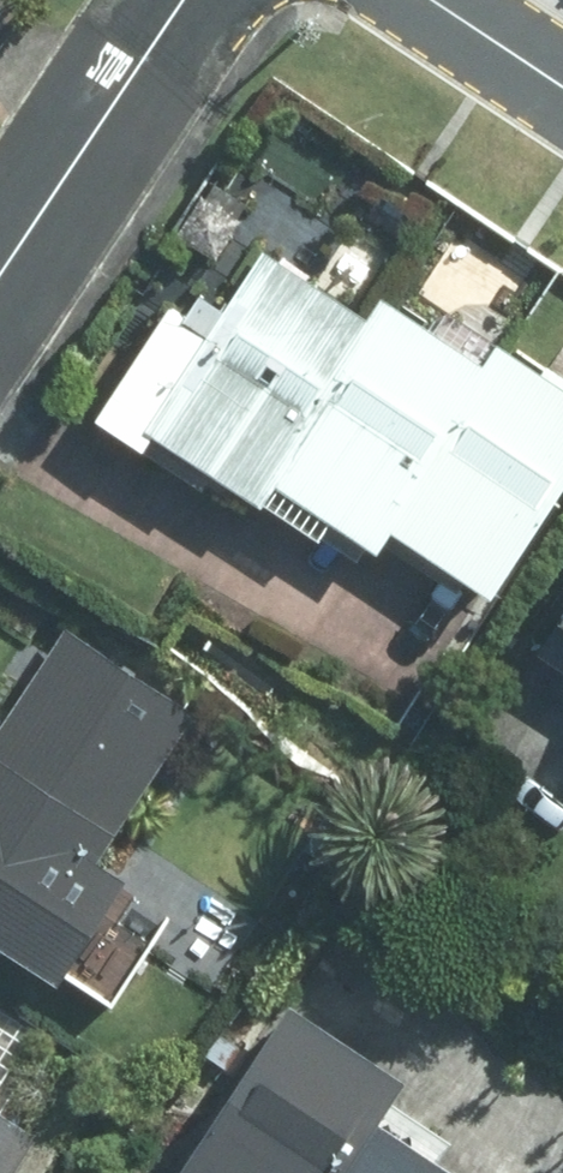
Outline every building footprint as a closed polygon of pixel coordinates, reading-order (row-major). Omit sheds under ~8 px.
[(267,493),(280,471),(373,324),(265,254),(228,311),(201,294),(189,313),(175,304),(122,387),(159,411),(154,419),(267,493)] [(392,520),(490,367),(388,303),(373,324),(280,471),(382,535),(392,520)] [(392,520),(497,586),(562,480),(562,384),(503,346),(490,367),(392,520)] [(201,700),(77,619),(58,649),(0,738),(0,937),(32,958),(64,979),(133,875),(100,853),(201,700)] [(562,653),(562,619),(547,643),(562,653)] [(380,1118),(406,1078),(295,1004),(182,1172),(343,1172),(380,1118)] [(46,1126),(0,1098),(0,1172),(14,1172),(46,1126)] [(380,1118),(343,1172),(463,1172),(380,1118)]
